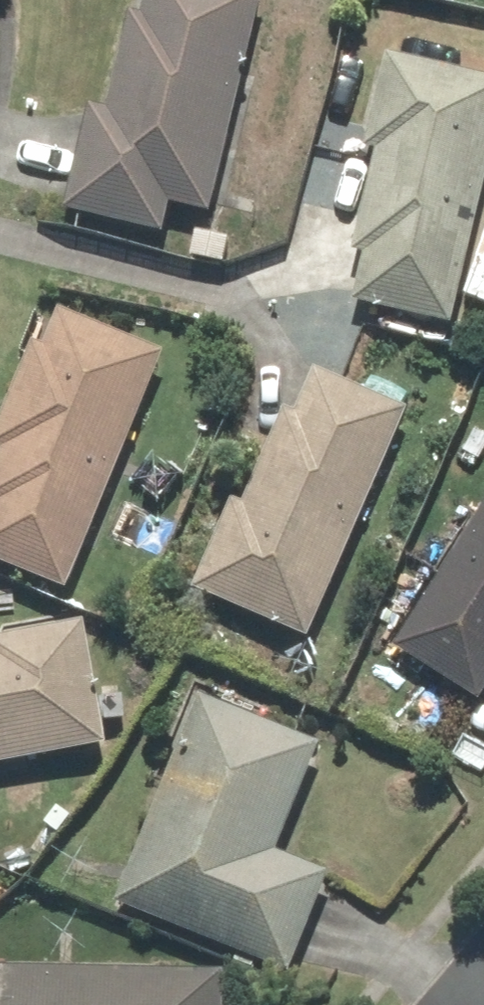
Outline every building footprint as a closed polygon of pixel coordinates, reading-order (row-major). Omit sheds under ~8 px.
[(161,235),(168,209),(206,219),(261,5),(241,0),(122,0),(68,211),(161,235)] [(483,176),(483,85),(394,64),(337,309),(447,334),(483,176)] [(163,361),(50,313),(0,432),(0,566),(65,593),(163,361)] [(306,643),(406,415),(300,368),(200,596),(306,643)] [(483,698),(483,510),(401,649),(483,698)] [(109,753),(87,635),(0,651),(0,774),(109,753)] [(279,861),(321,757),(201,708),(119,910),(286,977),(325,880),(279,861)] [(220,984),(0,978),(0,1004),(220,1004),(220,984)]
